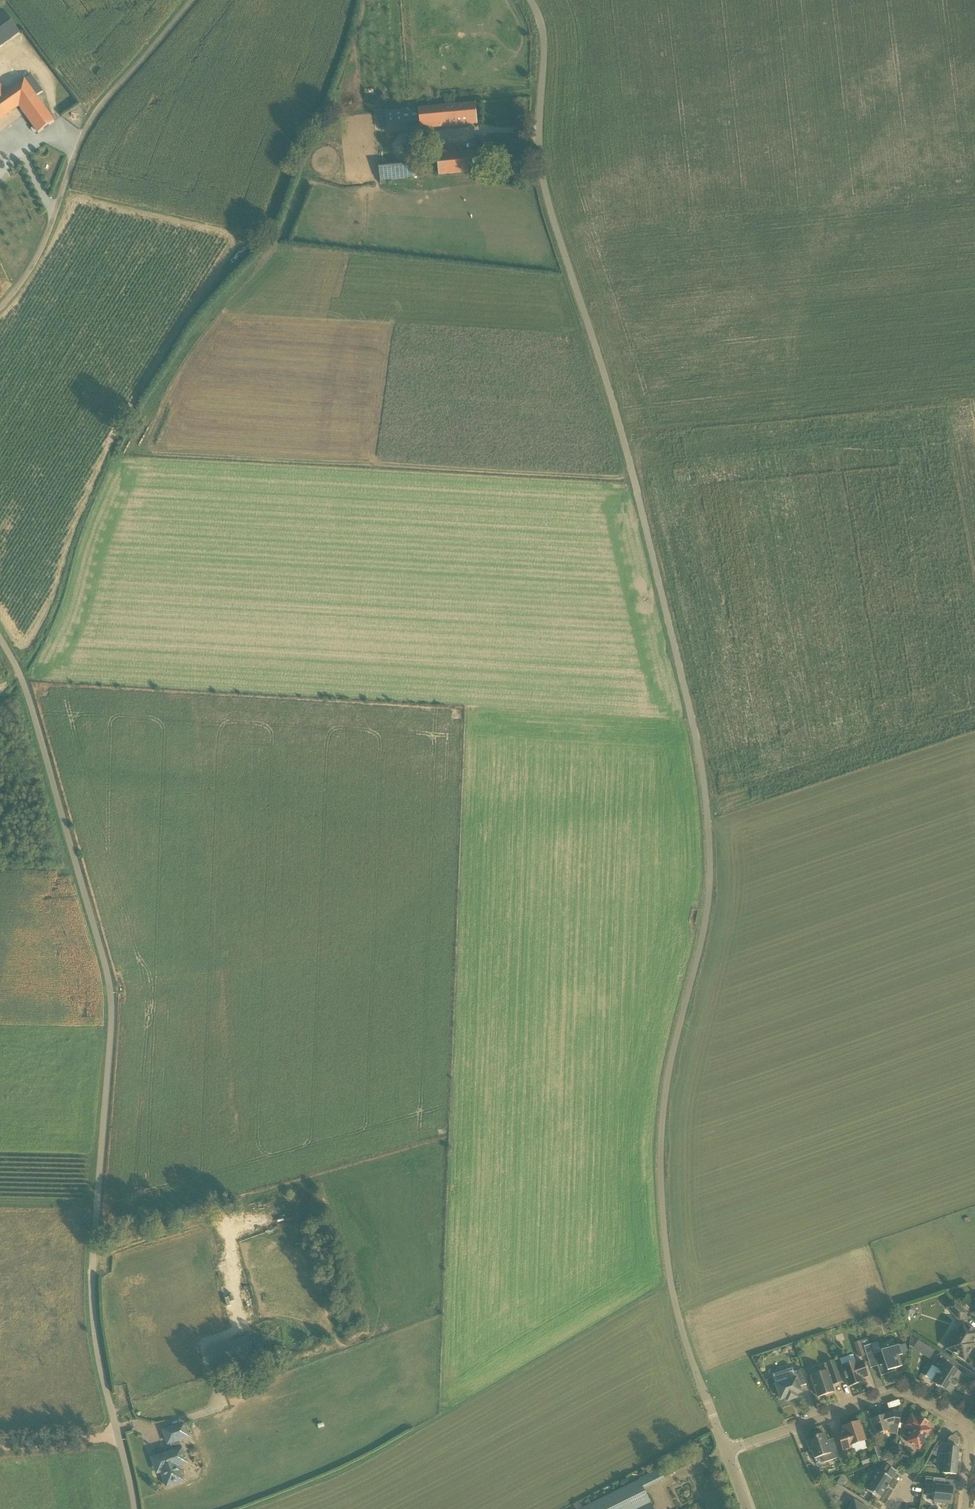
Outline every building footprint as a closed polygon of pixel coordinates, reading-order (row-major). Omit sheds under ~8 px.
[(0,84),(0,119),(19,106),(38,133),(54,122),(37,97),(44,92),(33,75),(6,93),(0,84)] [(438,127),(465,125),(478,123),(476,103),(385,112),(385,113),(386,129),(419,127),(419,129),(438,127)] [(438,155),(439,174),(482,170),(480,152),(464,153),(463,145),(437,147),(438,155)] [(378,164),(380,181),(414,178),(412,160),(378,164)] [(960,1321),(967,1314),(954,1301),(947,1308),(960,1321)] [(963,1324),(957,1332),(956,1331),(951,1332),(949,1336),(951,1342),(947,1349),(965,1360),(974,1344),(973,1343),(974,1340),(974,1332),(963,1324)] [(247,1336),(207,1347),(213,1366),(252,1355),(247,1336)] [(859,1357),(865,1355),(860,1341),(854,1343),(859,1357)] [(918,1341),(915,1345),(932,1355),(934,1350),(918,1341)] [(906,1343),(900,1346),(902,1353),(909,1351),(906,1343)] [(875,1354),(871,1344),(864,1347),(871,1368),(878,1366),(881,1376),(896,1371),(895,1369),(902,1366),(899,1356),(903,1355),(902,1353),(900,1346),(900,1345),(881,1351),(881,1352),(875,1354)] [(955,1387),(958,1381),(962,1374),(953,1369),(958,1363),(941,1352),(936,1360),(942,1363),(939,1369),(935,1375),(936,1375),(932,1382),(951,1393),(955,1387)] [(818,1397),(834,1392),(832,1385),(841,1382),(834,1361),(824,1364),(827,1371),(811,1376),(818,1397)] [(868,1376),(863,1361),(857,1363),(856,1361),(842,1366),(849,1387),(859,1383),(858,1380),(868,1376)] [(776,1385),(781,1399),(787,1398),(788,1401),(797,1398),(796,1394),(802,1392),(800,1387),(806,1384),(801,1369),(793,1372),(792,1368),(773,1375),(776,1385)] [(772,1378),(766,1380),(768,1386),(774,1384),(772,1378)] [(897,1434),(899,1425),(901,1413),(894,1411),(884,1414),(885,1416),(871,1420),(875,1434),(890,1430),(890,1432),(897,1434)] [(919,1420),(912,1415),(905,1426),(914,1432),(907,1442),(919,1449),(925,1439),(931,1430),(926,1427),(929,1423),(920,1417),(919,1420)] [(844,1451),(852,1448),(851,1445),(865,1441),(862,1431),(863,1429),(862,1426),(860,1425),(859,1422),(848,1426),(849,1429),(838,1433),(844,1451)] [(168,1444),(170,1443),(179,1440),(189,1437),(185,1423),(164,1430),(168,1444)] [(827,1441),(825,1433),(815,1436),(816,1438),(807,1441),(810,1451),(812,1451),(815,1459),(822,1456),(824,1463),(840,1457),(833,1439),(827,1441)] [(958,1445),(959,1442),(958,1439),(956,1437),(954,1436),(951,1436),(949,1438),(948,1441),(948,1444),(944,1443),(939,1440),(931,1453),(938,1458),(940,1454),(945,1454),(943,1473),(956,1475),(959,1449),(957,1449),(957,1445),(958,1445)] [(883,1455),(882,1455),(879,1446),(874,1447),(879,1462),(887,1459),(886,1454),(883,1455)] [(182,1447),(182,1448),(173,1451),(152,1458),(156,1469),(160,1467),(167,1487),(184,1481),(179,1466),(188,1463),(182,1447)] [(869,1455),(860,1458),(863,1466),(872,1463),(869,1455)] [(892,1479),(897,1471),(886,1465),(882,1472),(879,1470),(867,1490),(880,1498),(892,1479)] [(643,1489),(665,1478),(661,1470),(639,1480),(582,1508),(579,1502),(573,1504),(575,1508),(653,1508),(643,1489)] [(843,1486),(846,1481),(840,1477),(837,1483),(843,1486)] [(951,1504),(953,1488),(944,1487),(945,1479),(934,1478),(932,1494),(935,1494),(934,1503),(951,1504)] [(854,1501),(849,1508),(868,1508),(854,1501)]
